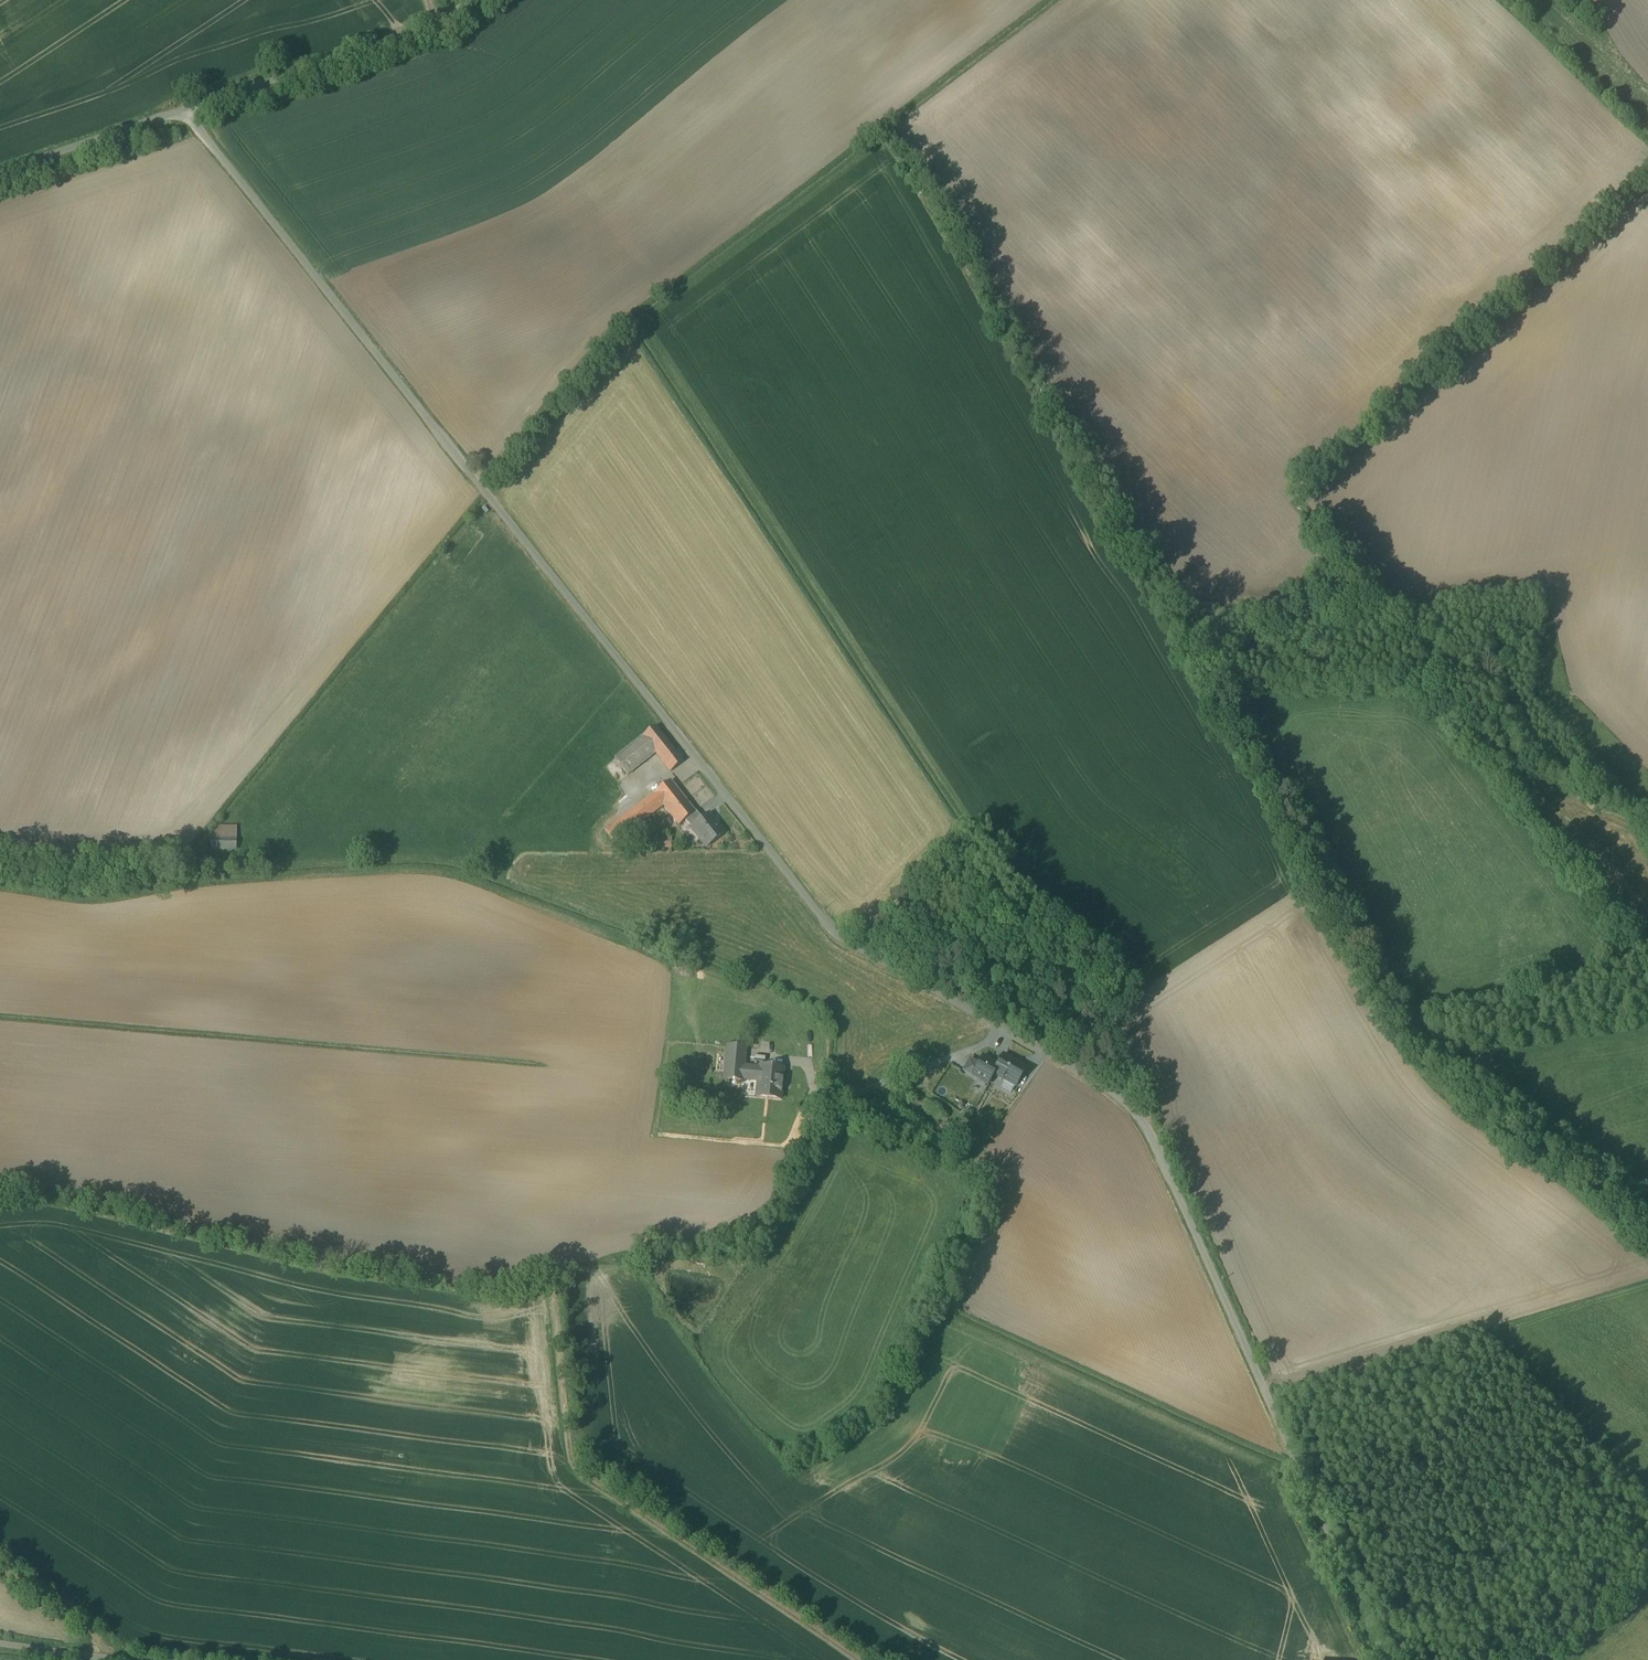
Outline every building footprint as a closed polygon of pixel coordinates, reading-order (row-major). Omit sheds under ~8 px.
[(651,722),(611,750),(625,770),(654,749),(668,768),(678,760),(651,722)] [(667,772),(601,824),(616,843),(667,802),(681,821),(697,808),(681,789),(667,772)] [(726,830),(707,807),(690,820),(708,844),(726,830)] [(214,850),(240,850),(240,826),(214,826),(214,850)] [(742,1073),(745,1042),(726,1040),(723,1071),(742,1073)] [(1029,1060),(1002,1046),(991,1067),(1018,1081),(1029,1060)] [(782,1091),(784,1058),(755,1056),(753,1090),(782,1091)]
